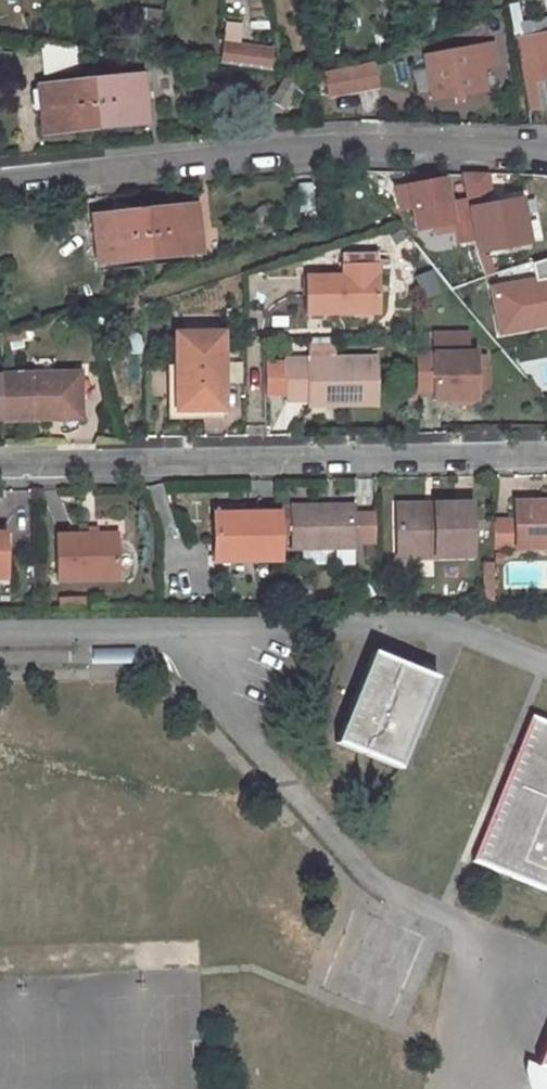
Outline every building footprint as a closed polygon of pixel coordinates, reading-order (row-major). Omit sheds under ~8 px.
[(514,40),(522,84),(546,79),(546,33),(514,40)] [(80,63),(78,45),(41,40),(44,74),(76,72),(80,63)] [(426,56),(434,99),(484,89),(481,68),(497,64),(493,42),(426,56)] [(95,126),(146,120),(140,73),(91,79),(95,126)] [(300,84),(285,75),(270,102),(285,110),(300,84)] [(91,78),(38,85),(32,85),(33,102),(40,101),(44,133),(95,126),(91,78)] [(471,232),(455,235),(458,255),(527,243),(519,199),(468,209),(471,232)] [(197,205),(142,211),(147,258),(203,251),(197,205)] [(142,211),(96,216),(100,263),(147,258),(142,211)] [(353,275),(342,275),(305,276),(306,316),(376,314),(375,265),(353,265),(353,275)] [(342,266),(342,275),(353,275),(353,265),(342,266)] [(222,333),(175,335),(177,412),(223,411),(222,333)] [(430,402),(459,401),(459,406),(477,406),(474,352),(414,354),(414,393),(430,392),(430,402)] [(286,402),(307,401),(341,400),(341,407),(378,406),(376,358),(285,360),(286,402)] [(3,419),(53,418),(53,410),(83,410),(83,374),(2,375),(3,419)] [(493,548),(515,548),(546,546),(546,500),(513,501),(514,519),(493,519),(493,548)] [(397,515),(398,558),(472,555),(470,502),(435,503),(435,515),(397,515)] [(397,515),(435,515),(435,503),(397,503),(397,515)] [(280,506),(280,512),(282,548),(354,547),(354,541),(375,541),(375,513),(353,514),(353,505),(280,506)] [(243,513),(243,507),(214,507),(214,521),(243,520),(243,513)] [(214,521),(215,562),(282,560),(280,512),(243,513),(243,520),(214,521)] [(121,533),(60,535),(61,581),(122,580),(121,533)] [(9,578),(8,535),(0,535),(0,578),(9,578)] [(373,649),(337,740),(400,764),(436,675),(373,649)] [(532,713),(473,859),(546,890),(546,720),(532,713)] [(535,1064),(546,1069),(546,1035),(535,1064)] [(535,1064),(524,1060),(525,1073),(527,1082),(529,1088),(546,1088),(546,1069),(535,1064)]
